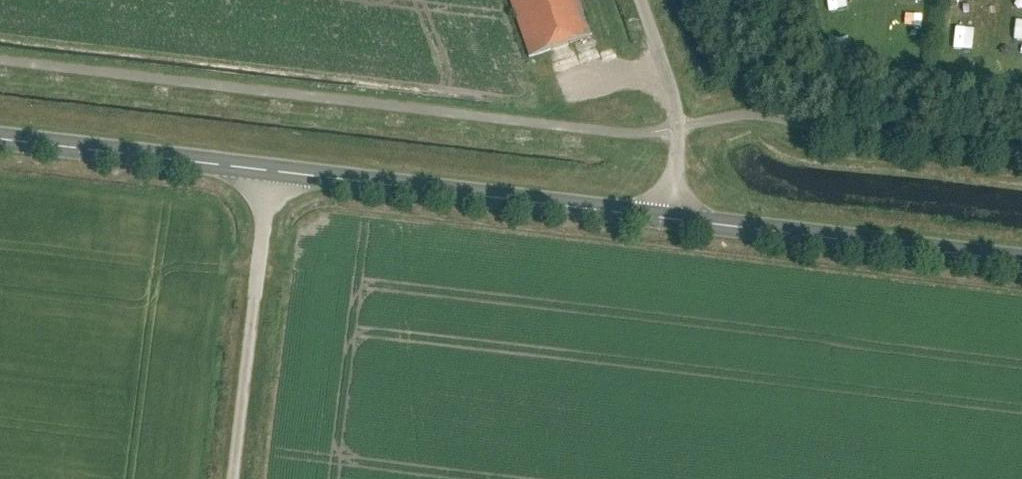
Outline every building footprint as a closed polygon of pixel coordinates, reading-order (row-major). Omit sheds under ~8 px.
[(547,51),(590,36),(577,0),(508,0),(529,57),(547,51)]
